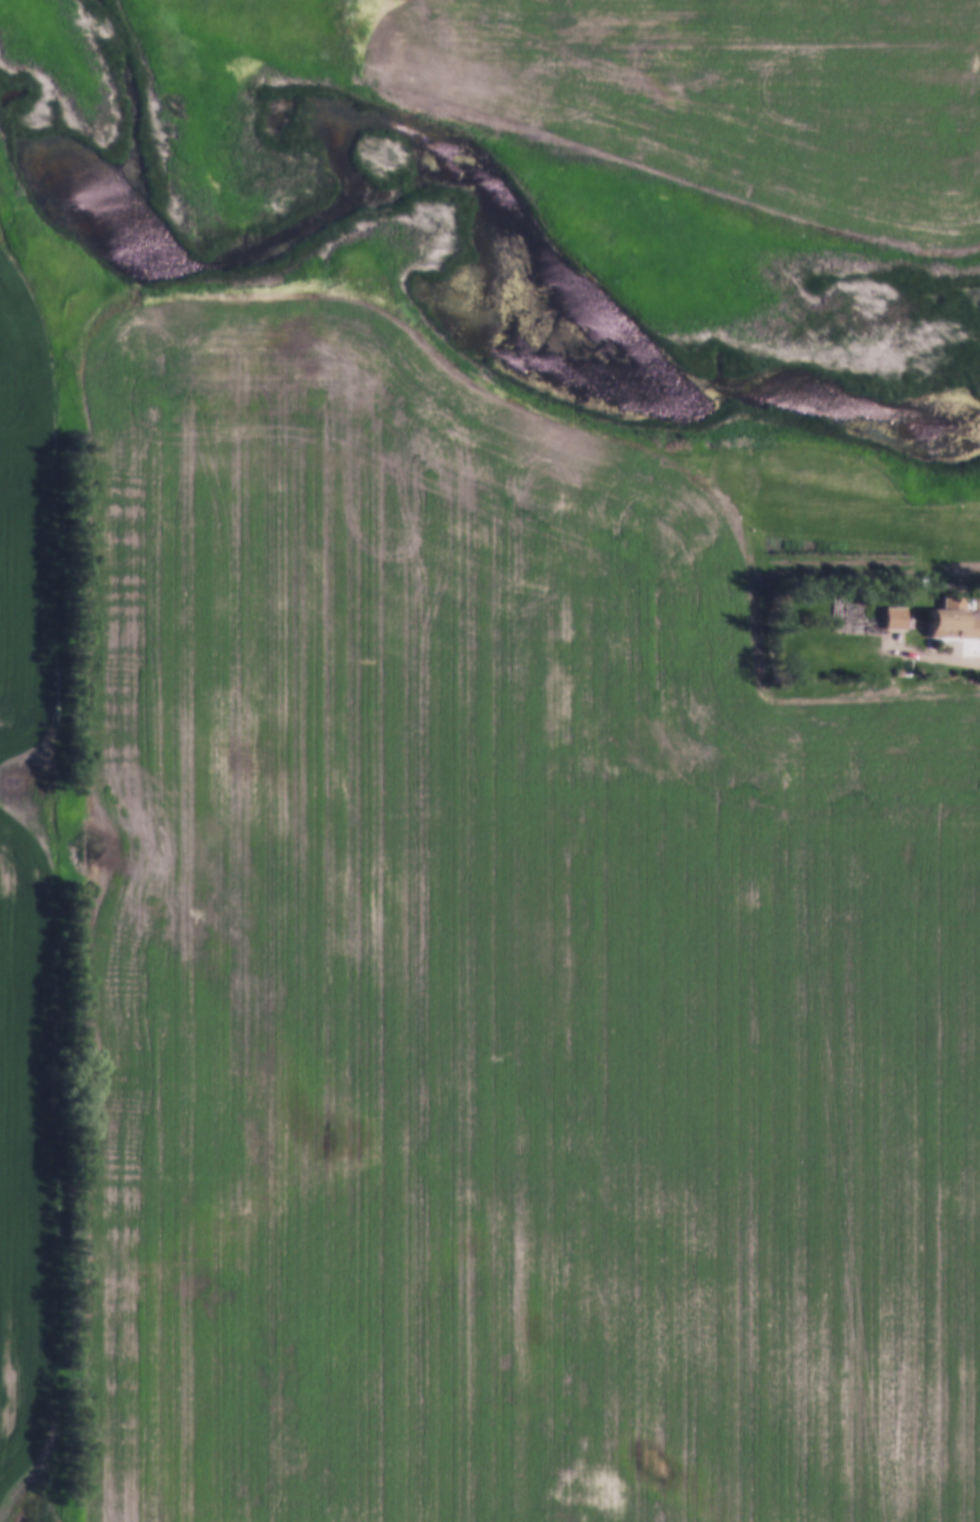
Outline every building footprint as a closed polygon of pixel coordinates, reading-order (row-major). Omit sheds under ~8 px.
[(910,631),(910,608),(888,608),(888,631),(910,631)] [(979,641),(979,615),(936,614),(936,640),(979,641)]
